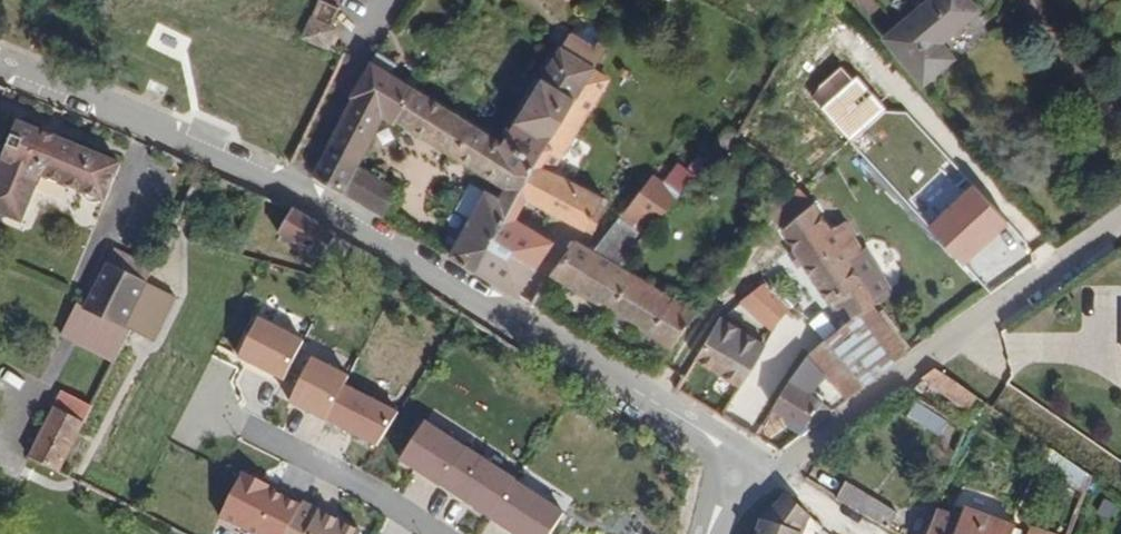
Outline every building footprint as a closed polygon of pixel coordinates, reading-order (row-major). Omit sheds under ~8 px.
[(340,8),(324,0),(317,0),(307,23),(300,37),(324,49),(335,29),(331,26),(340,8)] [(974,15),(960,0),(934,0),(882,44),(921,88),(949,64),(936,49),(974,15)] [(605,71),(615,55),(581,35),(572,49),(589,61),(605,71)] [(608,73),(605,71),(589,61),(572,49),(508,142),(422,86),(425,80),(418,75),(414,81),(407,76),(397,69),(402,60),(386,49),(357,91),(361,93),(313,174),(328,182),(392,220),(406,195),(392,186),(396,180),(384,173),(380,179),(366,170),(400,115),(485,176),(519,199),(510,213),(491,202),(458,259),(525,299),(559,244),(534,228),(547,208),(589,231),(601,213),(595,209),(600,201),(557,176),(616,88),(603,81),(608,73)] [(418,75),(411,70),(407,76),(414,81),(418,75)] [(122,173),(19,127),(0,169),(0,220),(19,229),(39,184),(104,213),(122,173)] [(654,217),(750,152),(737,146),(693,173),(682,161),(658,179),(641,171),(620,214),(647,230),(654,217)] [(963,265),(1009,222),(975,185),(928,227),(963,265)] [(850,223),(834,235),(813,207),(778,234),(837,315),(848,308),(855,321),(886,376),(906,361),(875,305),(890,292),(869,250),(850,223)] [(625,270),(647,230),(620,214),(598,254),(625,270)] [(348,246),(300,219),(293,216),(280,240),(324,267),(326,265),(335,270),(348,246)] [(625,270),(598,254),(580,243),(558,281),(567,286),(679,351),(699,314),(625,270)] [(155,349),(185,290),(116,254),(86,312),(78,308),(61,340),(115,369),(132,337),(155,349)] [(570,313),(557,305),(567,286),(558,281),(541,309),(565,323),(570,313)] [(745,392),(772,342),(716,309),(688,358),(745,392)] [(866,391),(886,376),(855,321),(831,340),(866,391)] [(302,345),(256,323),(237,361),(283,383),(302,345)] [(866,391),(831,340),(811,356),(828,379),(848,405),(866,391)] [(640,369),(649,352),(637,345),(627,362),(640,369)] [(815,392),(828,379),(811,356),(789,386),(803,394),(806,388),(815,392)] [(350,378),(311,360),(291,405),(329,423),(345,387),(350,378)] [(953,384),(946,380),(935,373),(920,383),(941,397),(953,384)] [(824,406),(817,402),(821,395),(815,392),(806,388),(803,394),(789,386),(774,410),(793,421),(812,432),(837,413),(824,406)] [(396,411),(345,387),(329,423),(326,426),(378,450),(396,411)] [(824,406),(827,399),(821,395),(817,402),(824,406)] [(940,438),(950,421),(916,401),(905,418),(940,438)] [(49,481),(82,416),(52,403),(21,466),(49,481)] [(803,438),(812,432),(793,421),(788,430),(803,438)] [(466,451),(423,424),(400,461),(444,487),(466,451)] [(511,478),(467,452),(445,488),(488,515),(511,478)] [(864,515),(874,490),(820,462),(809,484),(864,515)] [(242,476),(219,519),(248,533),(287,533),(301,506),(242,476)] [(514,484),(491,520),(514,533),(552,533),(564,515),(514,484)] [(800,507),(766,496),(753,505),(742,533),(792,533),(799,515),(800,507)] [(302,508),(289,533),(352,533),(302,508)] [(1014,526),(969,512),(966,522),(946,515),(941,533),(1012,533),(1014,526)] [(941,533),(916,524),(912,533),(941,533)]
